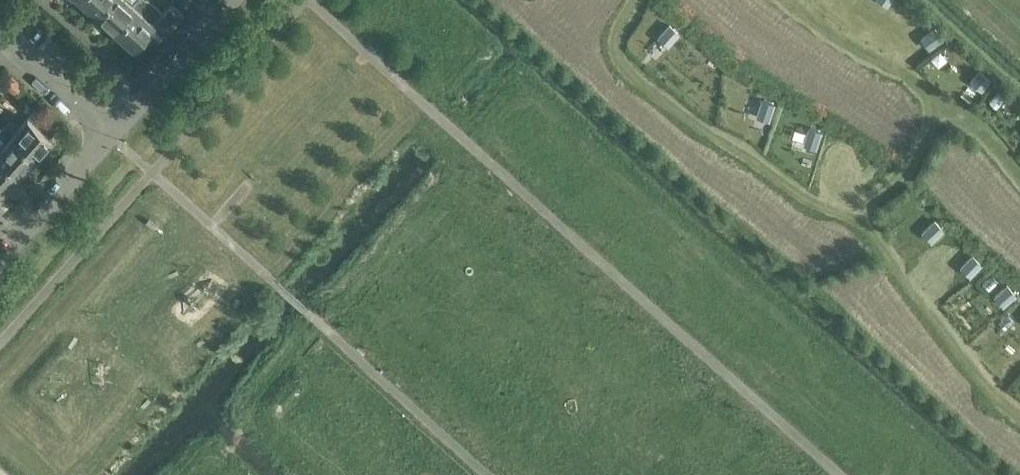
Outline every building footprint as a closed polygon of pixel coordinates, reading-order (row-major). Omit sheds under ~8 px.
[(95,15),(109,0),(78,0),(95,15)] [(95,15),(114,32),(136,7),(133,4),(128,0),(109,0),(95,15)] [(114,32),(133,49),(152,27),(163,38),(183,16),(181,13),(180,14),(173,7),(171,4),(162,14),(146,0),(137,0),(133,4),(136,7),(114,32)] [(657,36),(668,45),(680,31),(669,22),(657,36)] [(921,37),(929,48),(944,37),(936,26),(921,37)] [(971,77),(981,87),(991,77),(980,66),(971,77)] [(757,113),(770,118),(775,101),(763,97),(757,113)] [(35,109),(18,128),(9,120),(1,129),(35,159),(52,140),(38,127),(46,119),(35,109)] [(803,142),(816,146),(822,130),(809,125),(803,142)] [(35,159),(1,129),(0,130),(0,160),(19,177),(35,159)] [(0,160),(0,193),(2,195),(19,177),(0,160)] [(922,230),(931,239),(943,227),(934,217),(922,230)] [(961,267),(971,275),(983,261),(972,253),(961,267)] [(994,295),(1003,305),(1017,292),(1008,283),(994,295)]
